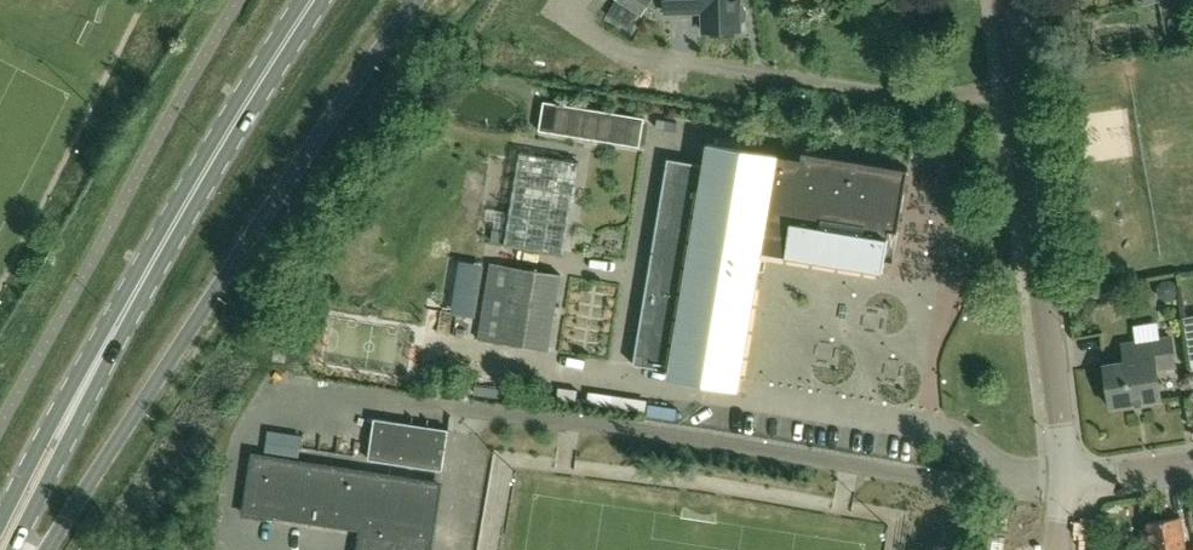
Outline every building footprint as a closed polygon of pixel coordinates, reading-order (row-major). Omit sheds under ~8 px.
[(651,0),(616,0),(607,14),(631,30),(642,13),(651,0)] [(739,0),(665,0),(666,13),(703,12),(703,32),(740,31),(740,23),(744,21),(746,16),(746,11),(744,7),(739,4),(739,0)] [(639,147),(644,118),(544,101),(539,130),(593,139),(639,147)] [(898,232),(909,169),(803,151),(802,159),(707,143),(703,165),(668,159),(634,365),(699,376),(698,384),(705,386),(710,386),(711,378),(732,381),(740,337),(748,338),(762,253),(882,273),(890,230),(898,232)] [(579,162),(520,152),(505,246),(564,255),(579,162)] [(500,344),(513,267),(491,264),(479,340),(500,344)] [(561,275),(513,267),(500,344),(548,352),(561,275)] [(1175,291),(1174,283),(1168,279),(1160,280),(1156,286),(1157,294),(1163,298),(1171,297),(1175,291)] [(467,329),(457,327),(455,336),(465,338),(467,329)] [(1103,365),(1110,406),(1161,398),(1156,370),(1155,370),(1155,367),(1174,364),(1170,336),(1135,342),(1138,359),(1103,365)] [(421,369),(423,352),(394,348),(392,366),(421,369)] [(606,407),(608,394),(590,392),(588,404),(606,407)] [(647,400),(608,394),(606,407),(646,413),(647,400)] [(448,430),(374,419),(369,418),(368,422),(373,423),(368,459),(442,470),(448,430)] [(254,457),(246,514),(273,518),(273,514),(363,528),(360,549),(430,549),(440,485),(254,457)] [(1185,549),(1180,516),(1148,522),(1149,527),(1142,528),(1145,545),(1151,544),(1152,549),(1192,549),(1185,549)]
